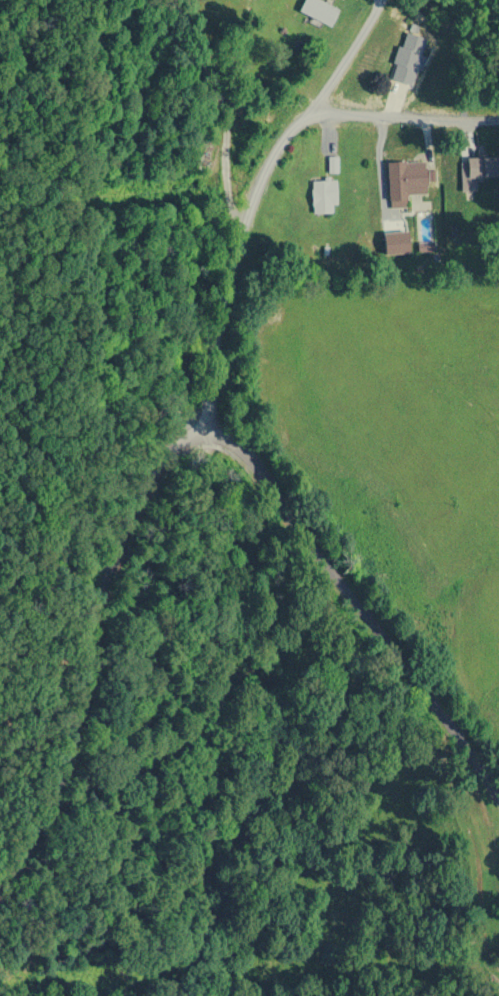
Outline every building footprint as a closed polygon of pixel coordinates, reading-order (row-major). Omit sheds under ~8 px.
[(331,27),(339,10),(318,0),(304,0),(299,11),(331,27)] [(390,81),(413,87),(426,38),(403,32),(390,81)] [(425,161),(387,162),(389,209),(410,208),(410,196),(434,195),(433,169),(425,169),(425,161)] [(336,181),(312,181),(312,215),(336,215),(336,181)]
